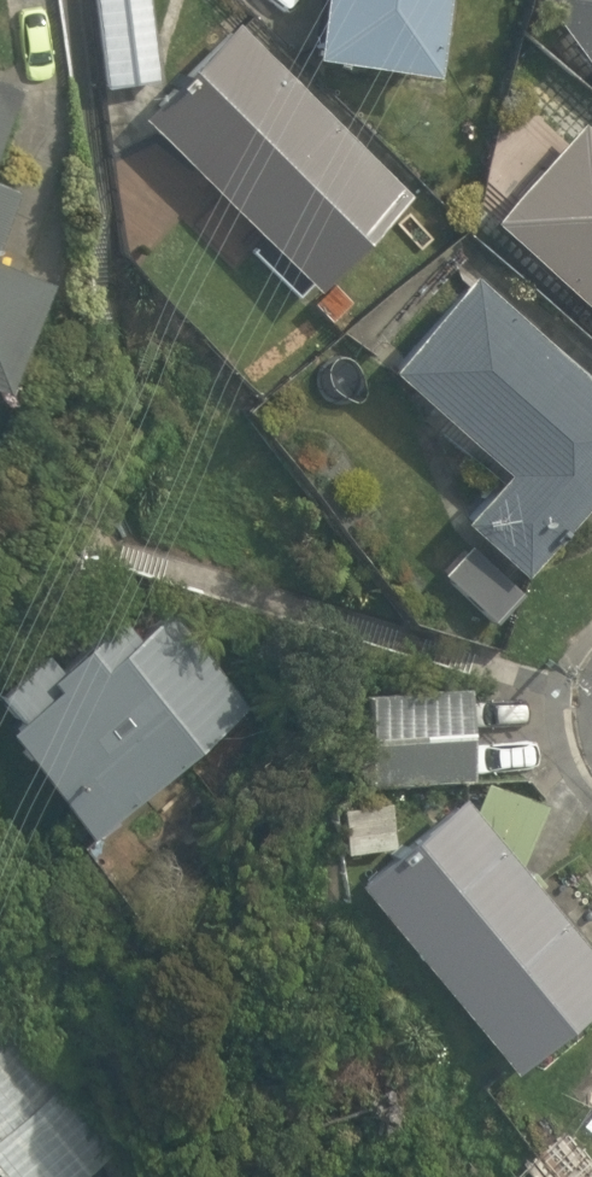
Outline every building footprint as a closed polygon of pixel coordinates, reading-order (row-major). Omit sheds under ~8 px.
[(152,0),(95,0),(107,86),(162,79),(152,0)] [(314,55),(438,73),(447,0),(322,0),(314,55)] [(591,73),(591,0),(541,0),(591,73)] [(240,21),(144,114),(318,290),(412,193),(240,21)] [(0,77),(0,150),(26,87),(0,77)] [(478,216),(591,318),(591,137),(572,118),(478,216)] [(18,188),(0,181),(0,231),(18,188)] [(7,389),(49,279),(0,259),(0,387),(7,389)] [(475,273),(393,369),(507,471),(462,517),(525,573),(591,497),(591,378),(475,273)] [(22,716),(8,728),(95,838),(247,707),(162,617),(141,636),(125,618),(64,668),(50,651),(1,691),(22,716)] [(476,780),(471,687),(372,692),(377,785),(476,780)] [(521,866),(548,805),(488,782),(477,812),(464,796),(361,883),(520,1071),(591,1009),(591,952),(521,866)] [(397,846),(393,802),(347,806),(351,850),(397,846)] [(0,1165),(0,1176),(10,1176),(0,1165)]
